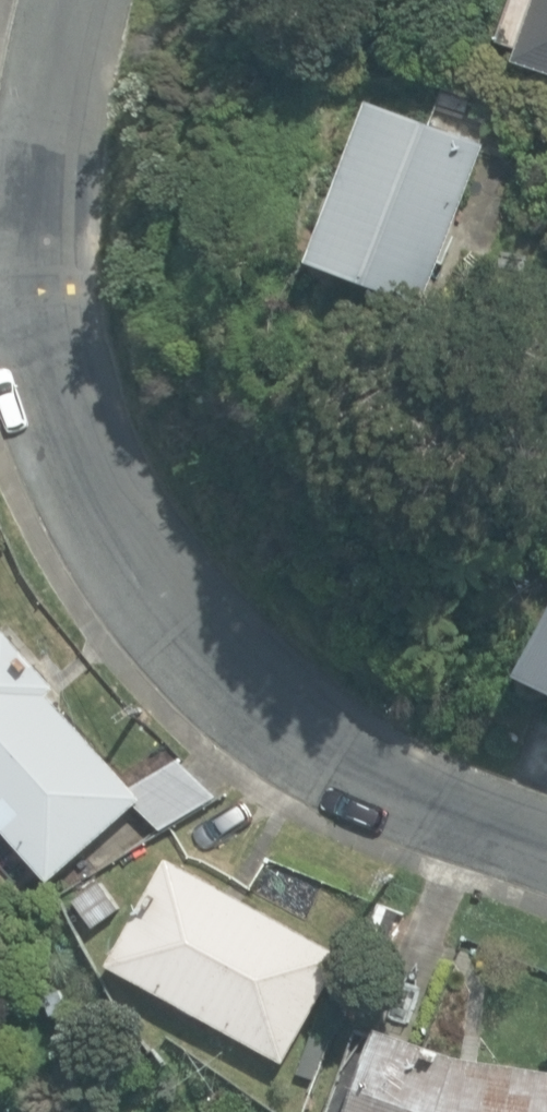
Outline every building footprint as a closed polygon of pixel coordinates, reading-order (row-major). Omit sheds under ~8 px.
[(546,69),(546,0),(539,0),(519,59),(546,69)] [(312,262),(426,305),(487,144),(373,101),(312,262)] [(546,685),(546,625),(524,674),(546,685)] [(51,881),(137,805),(163,829),(221,795),(182,758),(134,787),(52,694),(59,687),(8,629),(0,636),(0,824),(51,881)] [(110,964),(285,1061),(344,954),(169,857),(110,964)] [(75,900),(93,925),(118,906),(101,882),(75,900)] [(458,1056),(380,1027),(348,1111),(546,1111),(546,1069),(458,1056)]
